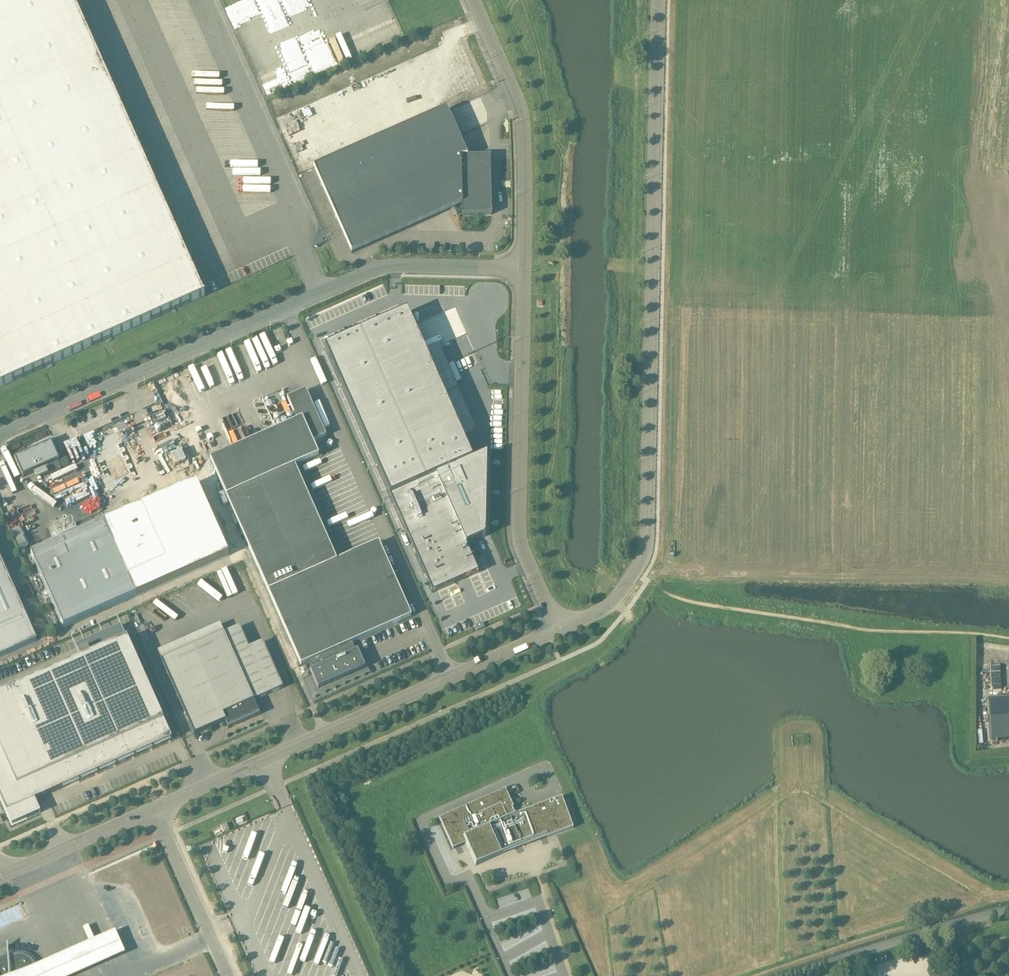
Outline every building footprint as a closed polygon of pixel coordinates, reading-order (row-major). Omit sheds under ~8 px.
[(3,386),(4,386),(4,385),(13,381),(14,382),(14,381),(23,377),(23,378),(24,377),(33,373),(34,373),(34,372),(43,368),(43,369),(44,368),(53,364),(54,364),(53,364),(62,360),(63,360),(63,359),(72,355),(73,356),(73,355),(82,351),(83,351),(83,350),(92,346),(92,347),(93,347),(93,346),(102,342),(102,343),(103,342),(102,342),(112,338),(113,338),(112,337),(121,333),(122,334),(122,333),(131,329),(131,330),(132,329),(141,325),(142,325),(142,324),(151,320),(151,321),(152,320),(161,316),(162,316),(161,316),(171,312),(171,311),(180,307),(181,308),(181,307),(190,303),(191,303),(191,302),(200,298),(200,299),(201,299),(201,298),(205,296),(204,296),(72,0),(0,0),(0,387),(3,386)] [(446,109),(314,168),(352,254),(462,205),(462,216),(492,215),(490,156),(473,157),(467,157),(446,109)] [(407,312),(324,349),(432,593),(478,573),(466,545),(485,537),(487,454),(472,460),(443,394),(457,388),(446,364),(433,370),(407,312)] [(287,399),(297,422),(210,460),(301,666),(310,662),(314,670),(310,671),(318,689),(345,677),(344,675),(350,672),(350,673),(351,672),(362,667),(360,661),(362,660),(357,651),(356,651),(352,643),(411,617),(379,543),(337,561),(295,467),(319,457),(312,443),(326,437),(306,391),(287,399)] [(50,444),(15,459),(23,477),(58,462),(63,473),(85,463),(73,437),(67,440),(65,434),(49,441),(50,443),(50,444)] [(104,524),(31,556),(64,629),(137,597),(104,524)] [(37,641),(0,559),(0,657),(37,641)] [(239,627),(162,662),(193,733),(194,735),(225,722),(228,728),(227,729),(227,730),(261,715),(261,714),(259,715),(254,701),(283,689),(281,685),(263,643),(249,649),(239,627)] [(12,825),(40,812),(35,801),(172,740),(168,731),(127,639),(0,695),(0,798),(12,825)] [(999,666),(989,667),(990,696),(1001,695),(999,666)] [(987,701),(990,740),(1008,739),(1008,699),(987,701)] [(457,810),(439,818),(453,849),(456,848),(455,847),(459,846),(465,843),(475,866),(519,847),(525,843),(526,845),(544,839),(556,834),(574,828),(573,825),(570,826),(564,808),(561,800),(563,799),(562,797),(544,803),(544,804),(512,816),(509,809),(510,809),(502,790),(462,808),(464,812),(459,815),(457,810)] [(233,835),(226,859),(227,860),(239,859),(241,856),(245,857),(244,852),(246,847),(260,847),(263,836),(271,836),(251,831),(250,835),(247,834),(239,834),(241,835),(233,835)] [(500,906),(506,904),(506,902),(530,895),(529,889),(498,898),(500,906)] [(39,975),(69,975),(123,952),(114,932),(35,967),(39,975)] [(35,967),(35,965),(33,962),(31,960),(29,958),(27,957),(24,955),(22,955),(19,955),(8,956),(5,956),(3,957),(0,958),(0,959),(0,975),(39,975),(35,967)]
